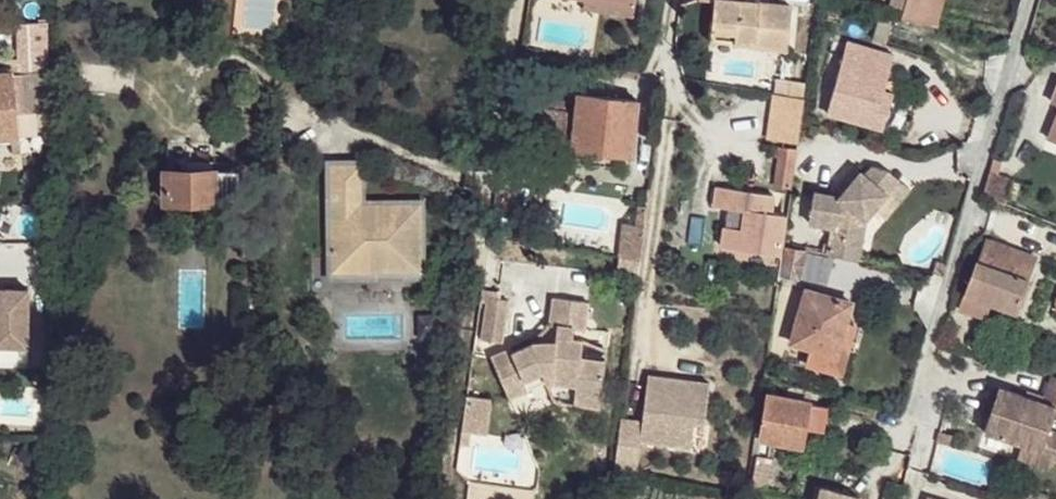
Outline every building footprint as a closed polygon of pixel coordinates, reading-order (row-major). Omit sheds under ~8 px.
[(607,0),(583,0),(583,1),(582,11),(633,19),(634,5),(607,0)] [(701,1),(714,5),(712,40),(749,44),(750,49),(785,51),(788,9),(745,4),(745,0),(701,0),(701,1)] [(900,20),(919,21),(924,0),(906,0),(900,20)] [(799,9),(788,9),(785,51),(795,51),(799,9)] [(6,134),(7,153),(15,153),(14,134),(13,111),(48,111),(45,24),(20,25),(19,60),(6,61),(8,74),(0,74),(0,134),(6,134)] [(893,55),(848,42),(826,112),(883,127),(890,105),(881,101),(893,55)] [(638,101),(579,93),(572,148),(631,154),(638,101)] [(804,98),(772,93),(770,139),(801,143),(804,98)] [(566,111),(536,108),(532,143),(564,148),(566,111)] [(515,117),(507,114),(503,141),(511,142),(515,117)] [(211,147),(164,146),(163,171),(211,171),(211,147)] [(795,152),(778,148),(778,153),(780,156),(776,185),(788,186),(795,152)] [(813,195),(808,218),(807,224),(830,229),(825,255),(854,261),(859,222),(867,210),(889,177),(877,167),(869,166),(861,168),(853,168),(842,182),(845,186),(837,199),(813,195)] [(211,171),(163,171),(163,201),(240,201),(241,170),(211,171)] [(1009,181),(990,172),(983,195),(1004,203),(1009,181)] [(357,174),(328,174),(327,282),(334,283),(372,283),(372,273),(407,273),(415,273),(417,217),(366,216),(366,222),(356,222),(357,174)] [(902,186),(889,177),(867,210),(879,220),(902,186)] [(772,194),(715,188),(715,208),(724,212),(742,214),(740,231),(723,230),(720,248),(777,255),(781,215),(771,211),(772,194)] [(742,214),(724,212),(723,230),(740,231),(742,214)] [(808,218),(788,214),(784,238),(803,240),(807,224),(808,218)] [(623,221),(620,243),(641,246),(644,224),(623,221)] [(803,240),(784,238),(783,249),(786,249),(802,251),(806,252),(807,241),(803,240)] [(1033,256),(985,240),(976,263),(965,295),(960,310),(987,321),(991,303),(1016,310),(1033,256)] [(641,246),(620,243),(618,255),(639,260),(641,246)] [(777,255),(720,248),(721,262),(780,268),(782,254),(777,255)] [(802,251),(786,249),(781,276),(797,280),(802,251)] [(372,283),(334,283),(334,288),(406,290),(407,273),(372,273),(372,283)] [(29,342),(28,285),(5,286),(5,292),(0,292),(0,343),(29,342)] [(850,304),(806,291),(792,341),(810,346),(835,354),(850,304)] [(588,300),(553,297),(551,324),(531,344),(514,352),(512,347),(492,357),(511,398),(549,381),(578,384),(577,392),(603,395),(607,359),(582,356),(583,339),(573,338),(574,327),(585,329),(588,300)] [(506,301),(489,299),(482,340),(501,343),(506,301)] [(860,327),(845,323),(835,354),(810,346),(806,363),(840,373),(847,350),(853,352),(860,327)] [(640,419),(620,417),(614,468),(635,471),(639,439),(689,445),(692,421),(703,422),(708,381),(646,373),(640,419)] [(1050,375),(1041,401),(998,388),(983,432),(1022,444),(1040,450),(1054,459),(1055,457),(1055,432),(1048,427),(1054,408),(1055,408),(1055,377),(1050,375)] [(821,405),(768,395),(761,435),(800,444),(804,426),(815,429),(821,405)] [(485,405),(466,403),(463,425),(483,427),(485,405)] [(275,420),(276,421),(288,420),(288,406),(276,406),(273,409),(272,413),(272,415),(273,419),(274,419),(275,420)] [(768,443),(760,441),(758,453),(766,454),(768,443)] [(1040,450),(1022,444),(1017,458),(1050,468),(1054,459),(1040,450)] [(766,454),(756,454),(753,484),(763,486),(766,454)] [(861,496),(823,484),(818,498),(860,498),(861,496)]
